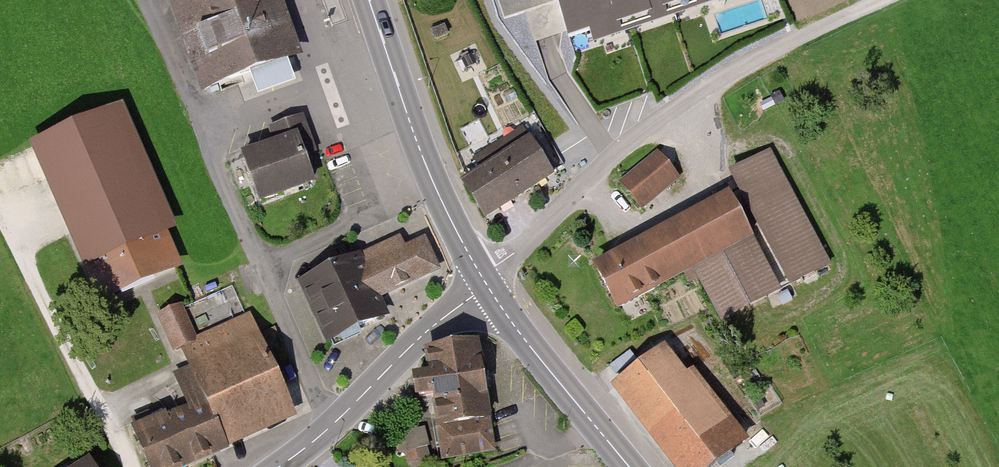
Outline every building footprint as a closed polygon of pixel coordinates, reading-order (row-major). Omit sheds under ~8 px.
[(174,2),(207,93),(249,78),(256,95),(293,81),(287,64),(305,57),(284,0),(179,0),(174,2)] [(570,38),(685,0),(557,0),(570,38)] [(119,109),(30,148),(100,303),(182,266),(168,234),(174,231),(119,109)] [(308,133),(303,119),(272,130),(277,144),(241,156),(258,204),(312,185),(295,137),(308,133)] [(484,173),(465,186),(488,219),(551,176),(518,129),(474,159),(484,173)] [(677,177),(656,154),(620,186),(642,210),(677,177)] [(770,154),(728,176),(786,287),(828,266),(770,154)] [(775,296),(725,195),(592,260),(616,309),(696,269),(722,322),(775,296)] [(397,239),(298,285),(326,343),(384,316),(376,299),(437,272),(421,238),(401,248),(397,239)] [(187,302),(196,325),(245,308),(236,284),(187,302)] [(177,347),(185,367),(221,450),(292,420),(247,316),(196,338),(182,307),(158,317),(172,349),(177,347)] [(493,452),(474,340),(420,349),(425,375),(413,378),(416,398),(428,396),(439,461),(493,452)] [(610,388),(674,466),(715,466),(747,442),(693,375),(688,379),(662,346),(610,388)] [(221,450),(185,367),(174,371),(191,411),(168,420),(163,408),(130,422),(149,466),(182,466),(221,450)] [(403,428),(407,459),(432,456),(428,425),(403,428)]
